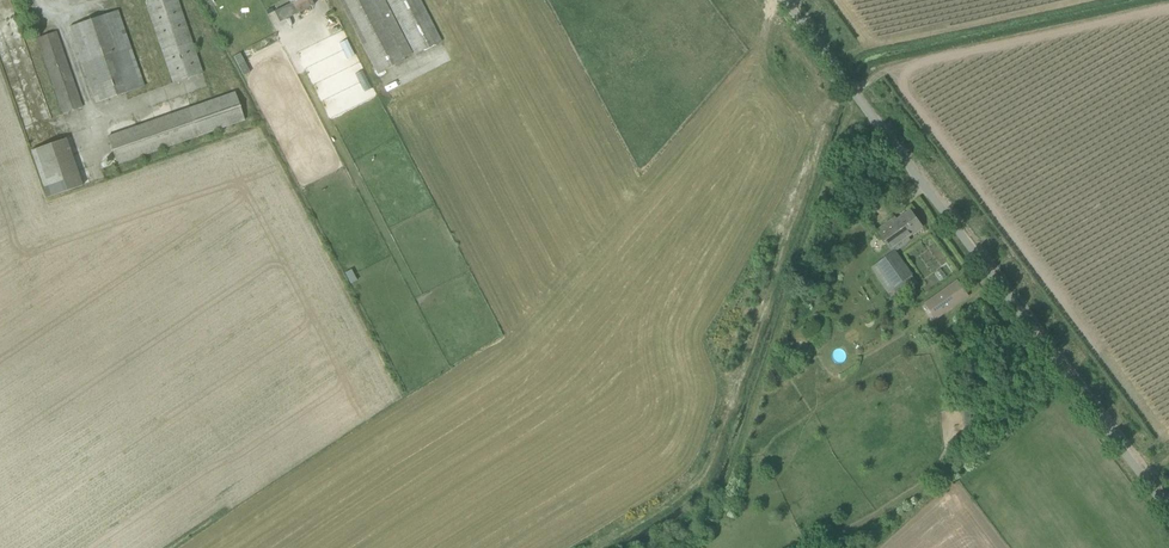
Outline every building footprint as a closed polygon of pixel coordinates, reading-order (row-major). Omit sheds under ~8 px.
[(176,0),(147,0),(144,1),(173,84),(202,73),(176,0)] [(279,23),(314,6),(311,0),(295,0),(273,11),(279,23)] [(376,74),(440,41),(418,0),(338,0),(376,74)] [(302,22),(311,18),(306,10),(298,15),(302,22)] [(116,11),(68,27),(96,103),(143,87),(116,11)] [(55,32),(36,39),(62,114),(81,108),(55,32)] [(117,164),(244,120),(235,93),(107,137),(117,164)] [(68,138),(31,149),(47,197),(83,186),(68,138)] [(866,215),(870,220),(876,215),(872,210),(866,215)] [(897,220),(895,218),(880,229),(895,250),(909,239),(908,237),(922,227),(910,211),(897,220)] [(894,289),(899,297),(917,283),(894,250),(870,268),(888,293),(894,289)] [(957,282),(948,289),(947,288),(925,303),(936,319),(958,304),(957,303),(967,296),(957,282)]
